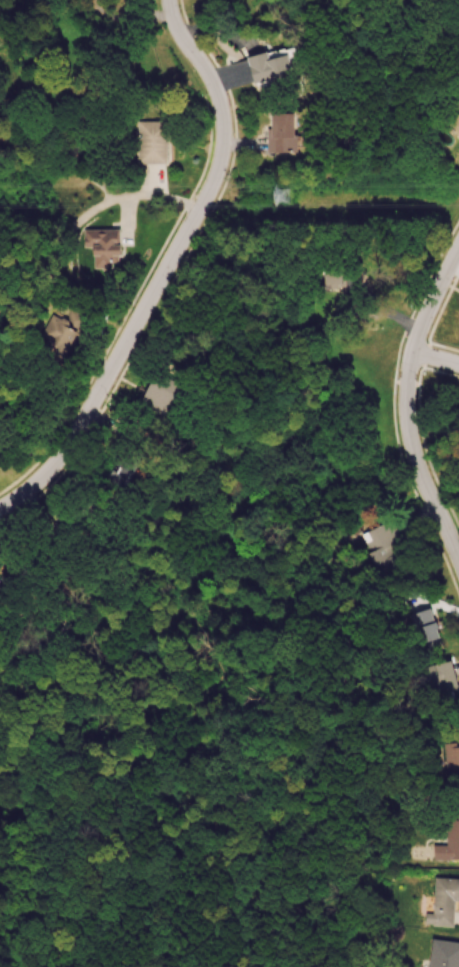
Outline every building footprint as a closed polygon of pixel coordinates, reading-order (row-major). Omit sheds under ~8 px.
[(253,84),(267,80),(268,85),(291,79),(285,55),(267,59),(266,52),(246,57),(253,84)] [(267,153),(295,152),(294,111),(271,112),(271,136),(266,136),(267,153)] [(446,130),(458,139),(458,112),(446,130)] [(167,164),(168,122),(138,121),(137,164),(167,164)] [(93,267),(120,267),(119,229),(83,230),(83,248),(93,248),(93,267)] [(324,286),(342,285),(341,272),(323,273),(324,286)] [(36,345),(64,359),(80,327),(52,313),(36,345)] [(161,419),(181,386),(157,371),(137,404),(161,419)] [(122,491),(134,470),(122,463),(116,472),(112,469),(105,482),(122,491)] [(411,613),(419,649),(439,645),(431,609),(411,613)] [(428,694),(456,692),(453,662),(425,665),(428,694)] [(446,773),(440,774),(441,781),(458,779),(458,743),(443,745),(446,773)] [(458,860),(458,819),(447,819),(447,845),(433,845),(433,860),(458,860)] [(435,878),(432,924),(453,925),(454,901),(458,902),(458,879),(435,878)] [(431,939),(429,966),(458,966),(458,942),(431,939)]
